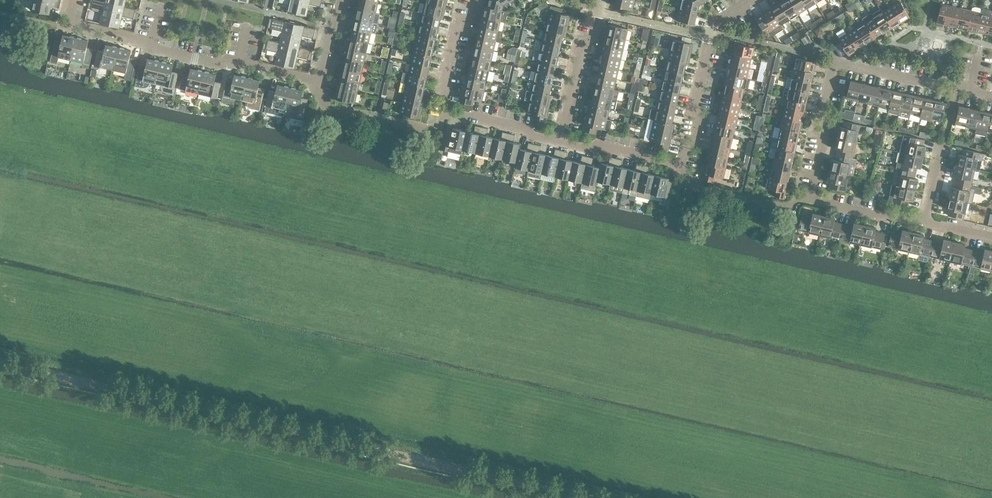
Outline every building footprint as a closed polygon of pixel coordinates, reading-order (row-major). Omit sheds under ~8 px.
[(53,7),(59,8),(60,7),(59,7),(60,3),(61,3),(61,2),(52,0),(34,0),(32,10),(49,14),(51,6),(53,7)] [(115,4),(105,2),(98,0),(93,0),(92,3),(89,2),(88,8),(91,9),(103,12),(100,23),(110,26),(115,4)] [(300,0),(290,0),(287,12),(297,14),(300,0)] [(297,14),(306,16),(309,4),(321,7),(322,0),(300,0),(297,14)] [(378,3),(366,0),(360,0),(358,9),(376,13),(378,3)] [(425,3),(445,8),(447,0),(426,0),(425,3)] [(503,5),(496,0),(488,0),(486,6),(482,6),(480,16),(500,21),(506,22),(508,12),(502,10),(503,5)] [(635,0),(616,0),(614,6),(632,10),(635,0)] [(699,5),(692,0),(681,0),(679,9),(697,13),(699,5)] [(790,0),(784,0),(779,3),(790,19),(798,14),(790,0)] [(802,0),(790,0),(798,14),(807,8),(802,0)] [(814,0),(802,0),(807,8),(816,3),(814,0)] [(899,1),(890,6),(901,23),(910,17),(899,1)] [(443,19),(445,8),(425,3),(423,13),(441,17),(441,18),(443,19)] [(790,19),(779,3),(771,8),(781,25),(790,19)] [(136,9),(124,6),(124,7),(115,4),(110,26),(119,28),(122,16),(134,19),(137,19),(138,13),(135,13),(136,9)] [(947,25),(951,6),(941,4),(937,23),(947,25)] [(892,28),(901,23),(890,6),(882,12),(892,28)] [(957,27),(961,8),(951,6),(947,25),(957,27)] [(977,32),(981,13),(982,8),(972,6),(971,11),(967,30),(977,32)] [(784,29),(781,25),(771,8),(757,17),(769,37),(784,29)] [(967,30),(971,11),(961,8),(957,27),(967,30)] [(991,15),(991,12),(991,11),(982,8),(981,13),(977,32),(987,34),(991,15)] [(380,14),(376,13),(358,9),(355,18),(377,24),(380,14)] [(694,24),(697,13),(679,9),(676,20),(694,24)] [(883,34),(892,28),(882,12),(880,9),(871,15),(883,34)] [(568,16),(570,17),(570,15),(550,11),(547,21),(568,26),(569,20),(567,20),(568,16)] [(438,27),(441,18),(441,17),(423,13),(420,23),(438,27)] [(875,39),(883,34),(871,15),(871,14),(862,19),(864,23),(875,39)] [(498,31),(500,21),(480,16),(478,27),(480,27),(498,31)] [(289,45),(294,24),(273,19),(270,18),(268,28),(271,28),(271,29),(282,31),(280,42),(280,43),(289,45)] [(375,34),(377,24),(355,18),(353,29),(371,33),(375,34)] [(567,32),(568,26),(547,21),(545,31),(563,35),(563,36),(565,37),(566,35),(563,35),(564,31),(567,32)] [(436,37),(438,27),(420,23),(418,33),(436,37)] [(866,44),(875,39),(864,23),(856,28),(866,44)] [(316,29),(301,25),(294,24),(289,45),(299,47),(302,36),(313,39),(313,38),(317,39),(319,30),(316,29)] [(607,24),(605,35),(625,39),(628,29),(607,24)] [(503,32),(498,31),(480,27),(478,37),(496,41),(501,42),(503,32)] [(641,39),(647,41),(650,30),(644,28),(641,39)] [(857,50),(866,44),(856,28),(847,33),(857,50)] [(369,43),(371,33),(353,29),(351,39),(369,43)] [(561,45),(563,36),(563,35),(545,31),(543,41),(561,45)] [(434,47),(436,37),(418,33),(416,43),(434,47)] [(848,55),(857,50),(847,33),(838,39),(848,55)] [(71,60),(76,38),(75,38),(74,36),(71,35),(70,36),(63,35),(61,44),(60,44),(56,43),(55,43),(56,40),(55,40),(50,62),(57,64),(59,57),(71,60)] [(623,49),(625,39),(605,35),(604,40),(606,41),(605,44),(603,44),(603,45),(605,46),(605,45),(623,49)] [(803,45),(811,40),(808,35),(799,40),(803,45)] [(651,36),(650,44),(656,45),(658,38),(651,36)] [(77,38),(76,38),(71,60),(90,64),(93,49),(92,51),(91,52),(87,51),(87,50),(86,50),(88,41),(82,39),(81,38),(78,37),(77,38)] [(494,51),(496,41),(478,37),(475,46),(494,51)] [(366,53),(369,43),(351,39),(348,49),(366,53)] [(672,39),(670,50),(690,54),(693,44),(672,39)] [(284,66),(289,45),(280,43),(280,42),(268,40),(267,43),(264,43),(263,49),(266,49),(266,50),(278,52),(275,64),(284,66)] [(559,55),(561,45),(543,41),(540,51),(559,55)] [(431,57),(434,47),(416,43),(413,53),(431,57)] [(735,43),(732,54),(751,58),(754,48),(735,43)] [(114,70),(119,48),(118,47),(117,46),(113,45),(113,46),(106,45),(104,54),(103,54),(99,53),(98,52),(99,50),(98,50),(94,65),(114,70)] [(311,50),(299,47),(289,45),(284,66),(294,69),(297,57),(309,60),(309,59),(312,60),(313,54),(310,53),(311,50)] [(621,59),(623,49),(605,45),(605,46),(603,55),(621,59)] [(491,61),(494,51),(475,46),(473,57),(491,61)] [(120,48),(119,48),(114,70),(127,73),(125,80),(132,81),(137,59),(136,59),(135,61),(134,61),(130,60),(129,60),(131,51),(125,49),(124,48),(121,47),(120,48)] [(516,56),(517,50),(517,48),(516,48),(513,47),(508,50),(508,54),(511,55),(516,56)] [(364,63),(366,53),(348,49),(346,59),(364,63)] [(688,65),(690,54),(670,50),(668,60),(686,64),(688,65)] [(556,65),(559,55),(540,51),(538,61),(556,65)] [(429,67),(431,57),(413,53),(411,63),(429,67)] [(749,68),(751,58),(732,54),(730,64),(749,68)] [(619,69),(621,59),(603,55),(600,65),(619,69)] [(489,71),(491,61),(473,57),(471,67),(489,71)] [(797,58),(794,68),(813,73),(816,62),(797,58)] [(156,84),(161,62),(160,61),(159,60),(155,59),(155,60),(148,59),(146,67),(145,67),(145,68),(141,67),(141,66),(140,66),(141,64),(140,64),(135,86),(142,87),(144,88),(146,87),(148,86),(149,84),(150,82),(156,84)] [(362,73),(364,63),(346,59),(344,68),(362,73)] [(684,74),(686,64),(668,60),(665,70),(684,74)] [(162,62),(161,62),(156,84),(161,85),(161,87),(161,89),(162,91),(164,92),(166,93),(173,95),(178,73),(177,73),(177,75),(176,75),(172,74),(171,73),(173,65),(167,63),(166,62),(162,61),(162,62)] [(554,75),(556,65),(538,61),(536,71),(554,75)] [(427,77),(429,67),(411,63),(409,73),(427,77)] [(506,64),(503,73),(505,74),(510,75),(511,69),(512,65),(506,64)] [(645,64),(642,74),(650,76),(652,66),(649,66),(645,64)] [(747,78),(749,68),(730,64),(728,74),(747,78)] [(616,79),(619,69),(600,65),(598,75),(616,79)] [(359,83),(362,73),(344,68),(341,67),(339,78),(359,83)] [(487,81),(489,71),(471,67),(469,76),(468,77),(487,81)] [(811,82),(813,73),(794,68),(792,78),(811,82)] [(198,94),(203,72),(202,71),(202,70),(198,69),(197,70),(191,69),(189,77),(188,77),(188,78),(183,77),(184,76),(183,76),(183,74),(179,89),(198,94)] [(681,84),(684,74),(665,70),(663,79),(681,84)] [(203,72),(198,94),(218,98),(221,83),(215,81),(216,74),(210,73),(209,72),(205,71),(205,72),(203,72)] [(552,85),(554,75),(536,71),(533,81),(552,85)] [(427,77),(409,73),(403,72),(401,82),(424,87),(425,87),(427,77)] [(750,79),(747,78),(728,74),(725,84),(744,88),(748,89),(750,79)] [(242,100),(247,78),(246,77),(246,76),(242,75),(241,76),(235,75),(233,81),(227,80),(222,102),(229,103),(231,104),(233,103),(235,102),(237,98),(242,100)] [(484,91),(487,81),(468,77),(469,76),(466,75),(464,86),(484,91)] [(614,89),(616,79),(598,75),(596,85),(614,89)] [(248,78),(247,78),(242,100),(248,101),(248,103),(248,105),(249,107),(251,108),(253,109),(260,111),(265,89),(258,87),(260,81),(253,79),(253,78),(249,77),(248,78)] [(809,92),(811,82),(792,78),(787,77),(785,87),(809,92)] [(357,93),(359,83),(339,78),(337,88),(357,93)] [(679,94),(681,84),(663,79),(661,89),(679,94)] [(549,95),(552,85),(533,81),(531,91),(549,95)] [(857,101),(861,83),(850,81),(846,98),(857,101)] [(427,87),(425,87),(424,87),(401,82),(399,92),(404,93),(424,98),(427,87)] [(868,103),(872,86),(861,83),(857,101),(868,103)] [(742,98),(744,88),(725,84),(723,94),(742,98)] [(285,110),(290,88),(289,87),(289,86),(285,85),(284,86),(277,85),(276,91),(269,90),(264,112),(283,116),(285,109),(285,110)] [(619,90),(614,89),(596,85),(593,95),(617,100),(619,90)] [(482,101),(484,91),(464,86),(460,102),(473,105),(474,99),(482,101)] [(878,106),(882,88),(872,86),(868,103),(878,106)] [(291,88),(290,88),(285,110),(285,109),(283,116),(303,121),(308,99),(301,97),(303,90),(296,89),(296,88),(292,87),(291,88)] [(806,102),(809,92),(785,87),(783,97),(787,98),(806,102)] [(355,103),(357,93),(337,88),(334,98),(355,103)] [(889,108),(893,91),(882,88),(878,106),(889,108)] [(898,115),(903,93),(904,89),(900,88),(899,92),(893,91),(889,108),(888,112),(898,115)] [(677,104),(679,94),(661,89),(658,99),(677,104)] [(552,95),(549,95),(531,91),(529,101),(549,106),(551,100),(548,99),(549,96),(551,96),(552,95)] [(422,108),(424,98),(404,93),(402,103),(422,108)] [(909,118),(910,113),(914,95),(903,93),(898,115),(909,118)] [(741,103),(742,98),(723,94),(721,104),(740,108),(740,107),(745,108),(746,104),(741,103)] [(615,110),(617,100),(593,95),(592,100),(590,100),(589,104),(591,104),(591,105),(609,109),(615,110)] [(920,116),(924,98),(914,95),(910,113),(920,116)] [(378,112),(386,114),(389,100),(381,98),(378,112)] [(804,112),(806,102),(787,98),(785,108),(804,112)] [(930,120),(931,118),(935,100),(924,98),(920,116),(920,118),(930,120)] [(674,114),(677,104),(658,99),(656,110),(674,114)] [(946,103),(935,100),(931,118),(942,121),(946,103)] [(546,122),(549,106),(529,101),(526,111),(534,113),(533,119),(546,122)] [(420,118),(422,108),(402,103),(399,113),(420,118)] [(607,119),(609,109),(591,105),(591,104),(589,104),(587,114),(607,119)] [(737,118),(740,108),(721,104),(718,114),(737,118)] [(966,126),(970,108),(959,106),(955,124),(966,126)] [(672,124),(672,123),(674,114),(656,110),(651,108),(649,118),(672,124)] [(802,122),(804,112),(785,108),(783,118),(802,122)] [(976,129),(981,111),(970,108),(966,126),(976,129)] [(986,136),(987,131),(991,113),(981,111),(976,129),(975,133),(986,136)] [(612,120),(607,119),(587,114),(583,131),(596,134),(597,128),(610,131),(612,120)] [(735,128),(737,118),(718,114),(716,124),(735,128)] [(674,124),(672,123),(672,124),(649,118),(647,128),(672,134),(674,124)] [(799,132),(802,122),(783,118),(780,128),(799,132)] [(840,126),(837,137),(856,142),(860,125),(845,121),(844,122),(848,122),(846,128),(840,126)] [(733,138),(735,128),(716,124),(714,134),(733,138)] [(476,153),(482,127),(476,126),(474,133),(467,131),(462,150),(476,153)] [(489,156),(493,138),(486,136),(488,128),(482,127),(476,153),(489,156)] [(461,154),(462,150),(467,131),(453,128),(452,130),(446,129),(441,150),(461,154)] [(668,151),(672,134),(647,128),(644,139),(657,142),(655,148),(668,151)] [(797,142),(799,132),(780,128),(778,138),(797,142)] [(503,159),(509,133),(502,132),(501,139),(493,138),(489,156),(503,159)] [(515,135),(509,133),(503,159),(516,162),(519,149),(520,149),(521,144),(513,142),(515,135)] [(730,148),(733,138),(714,134),(711,143),(730,148)] [(922,145),(923,140),(903,135),(900,152),(923,157),(925,146),(922,145)] [(852,158),(856,142),(837,137),(835,148),(841,150),(840,155),(837,154),(852,158)] [(795,152),(797,142),(778,138),(776,148),(795,152)] [(528,170),(535,144),(528,143),(527,150),(520,149),(519,149),(516,162),(515,167),(528,170)] [(728,158),(730,148),(711,143),(709,153),(728,158)] [(541,178),(542,173),(546,155),(539,153),(541,146),(535,144),(528,170),(527,175),(541,178)] [(792,162),(795,152),(776,148),(771,147),(769,157),(773,158),(792,162)] [(555,176),(561,150),(555,149),(553,157),(546,155),(542,173),(555,176)] [(983,153),(963,149),(962,155),(958,154),(956,165),(975,169),(979,170),(983,153)] [(569,179),(573,161),(566,160),(568,152),(561,150),(555,176),(569,179)] [(920,168),(923,157),(900,152),(896,168),(900,169),(916,173),(917,167),(920,168)] [(726,168),(728,158),(709,153),(707,163),(726,168)] [(856,159),(852,158),(837,154),(837,155),(836,160),(832,159),(830,170),(848,174),(852,175),(856,159)] [(582,182),(588,157),(582,155),(580,163),(573,161),(569,179),(582,182)] [(600,167),(593,166),(595,158),(588,157),(582,182),(581,188),(595,191),(597,181),(600,167)] [(610,184),(616,158),(610,157),(608,164),(601,163),(600,167),(597,181),(610,184)] [(624,187),(628,169),(621,167),(623,160),(616,158),(610,184),(624,187)] [(790,172),(792,162),(773,158),(771,168),(790,172)] [(742,161),(740,168),(747,169),(748,163),(745,162),(744,161),(742,161)] [(636,195),(643,164),(637,163),(635,171),(628,169),(624,187),(622,192),(636,195)] [(723,178),(726,168),(707,163),(703,180),(713,182),(714,176),(723,178)] [(651,193),(655,175),(648,174),(649,166),(643,164),(636,195),(649,199),(651,193)] [(971,186),(975,169),(956,165),(953,176),(957,177),(956,182),(971,186)] [(788,182),(790,172),(771,168),(769,178),(788,182)] [(914,178),(916,173),(900,169),(896,186),(915,190),(918,179),(914,178)] [(844,191),(848,174),(830,170),(827,181),(834,183),(832,188),(829,187),(829,188),(844,191)] [(669,178),(655,175),(651,193),(671,198),(675,182),(668,180),(669,178)] [(784,198),(788,182),(769,178),(766,188),(776,190),(775,196),(784,198)] [(975,187),(971,186),(956,182),(954,187),(951,187),(948,198),(967,202),(972,203),(975,187)] [(913,201),(915,190),(896,186),(892,185),(888,201),(908,206),(909,200),(913,201)] [(963,219),(967,202),(948,198),(946,209),(949,209),(948,215),(963,219)] [(819,235),(824,216),(813,213),(812,217),(802,214),(798,230),(819,235)] [(840,239),(843,224),(834,222),(835,218),(824,216),(819,235),(840,239)] [(860,244),(865,225),(854,223),(853,226),(843,224),(840,239),(860,244)] [(876,228),(865,225),(860,244),(881,249),(885,234),(875,231),(876,228)] [(909,251),(913,232),(902,230),(901,233),(891,231),(888,246),(909,251)] [(929,256),(933,241),(923,238),(924,235),(913,232),(909,251),(929,256)] [(950,261),(954,242),(943,239),(943,243),(933,241),(929,256),(950,261)] [(971,266),(974,250),(964,248),(965,244),(954,242),(950,261),(971,266)] [(991,267),(991,251),(985,249),(984,252),(974,250),(971,266),(991,270),(991,267)]
